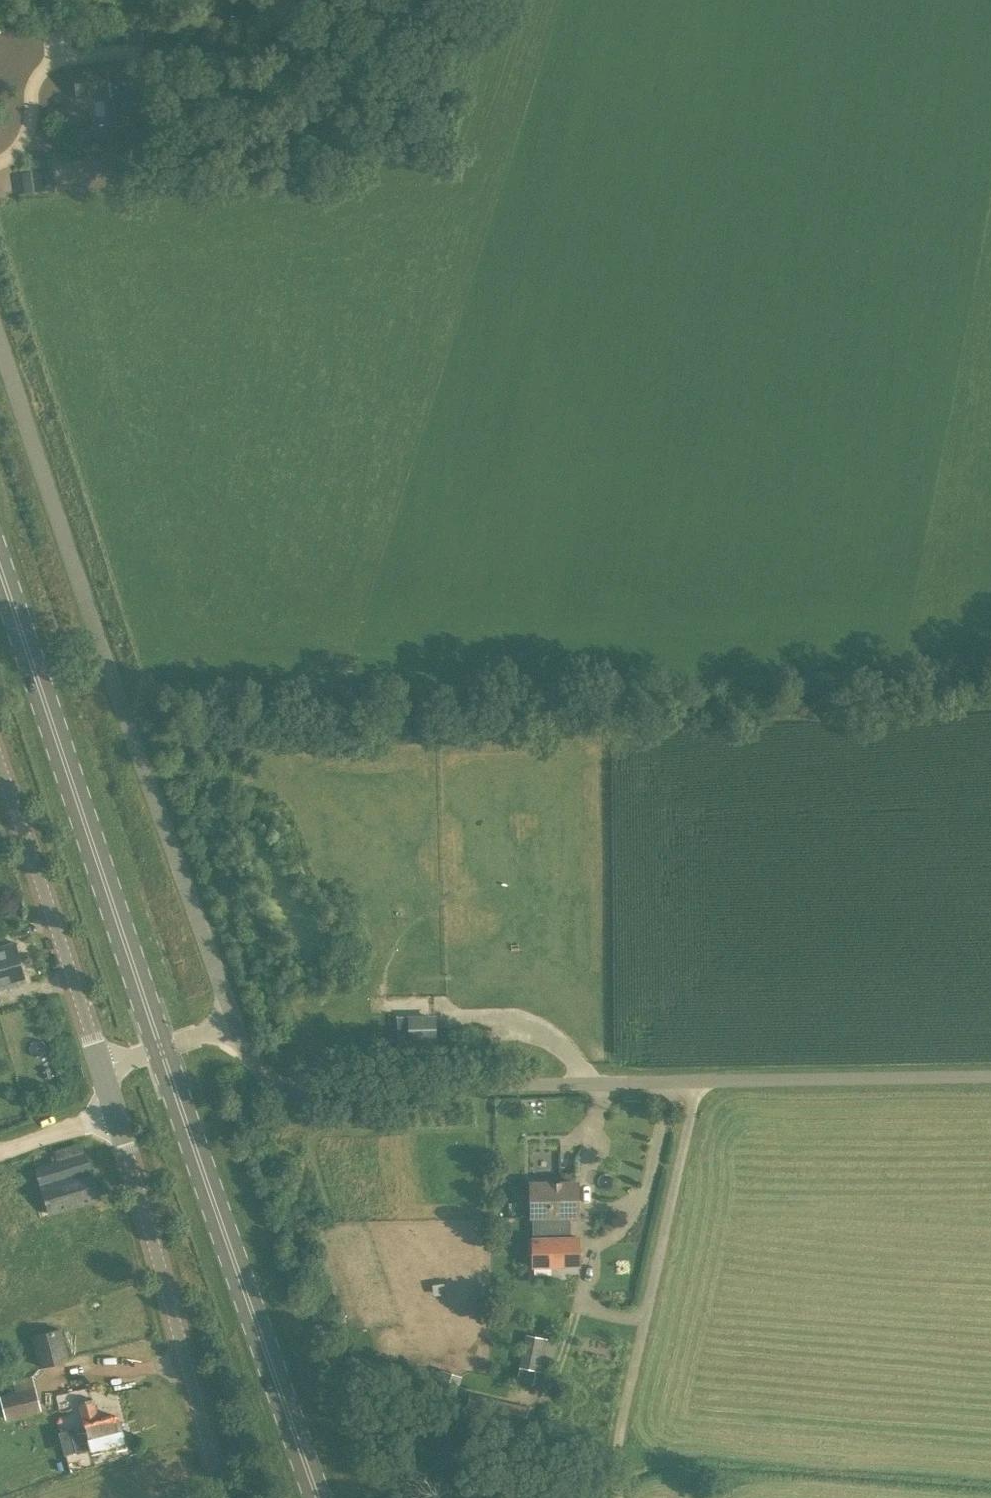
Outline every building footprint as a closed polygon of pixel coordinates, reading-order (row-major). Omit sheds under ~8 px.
[(69,32),(69,23),(53,25),(53,26),(52,26),(52,24),(40,26),(42,46),(53,45),(52,32),(53,31),(53,34),(69,32)] [(118,94),(114,64),(97,66),(98,70),(74,74),(76,95),(101,91),(101,96),(118,94)] [(123,119),(149,117),(146,81),(131,82),(131,86),(120,87),(121,102),(117,102),(118,118),(123,118),(123,119)] [(133,140),(148,139),(147,120),(132,121),(133,140)] [(25,981),(15,943),(0,947),(0,988),(25,981)] [(408,1012),(408,1013),(398,1013),(399,1042),(409,1041),(409,1042),(437,1041),(436,1011),(408,1012)] [(108,1225),(88,1166),(19,1189),(39,1248),(108,1225)] [(568,1238),(568,1216),(577,1216),(576,1183),(544,1183),(544,1181),(529,1181),(529,1192),(532,1192),(532,1216),(540,1216),(540,1238),(532,1238),(532,1265),(578,1265),(578,1238),(568,1238)] [(41,1366),(70,1359),(61,1328),(33,1335),(41,1366)] [(526,1334),(520,1366),(536,1369),(551,1372),(557,1339),(526,1334)] [(533,1384),(536,1369),(520,1366),(517,1381),(533,1384)] [(35,1387),(14,1392),(0,1396),(6,1419),(41,1410),(35,1387)] [(529,1407),(470,1392),(469,1396),(464,1417),(523,1431),(528,1410),(529,1407)] [(118,1416),(99,1421),(93,1399),(79,1402),(86,1430),(72,1434),(77,1453),(91,1449),(92,1450),(125,1441),(118,1416)]
